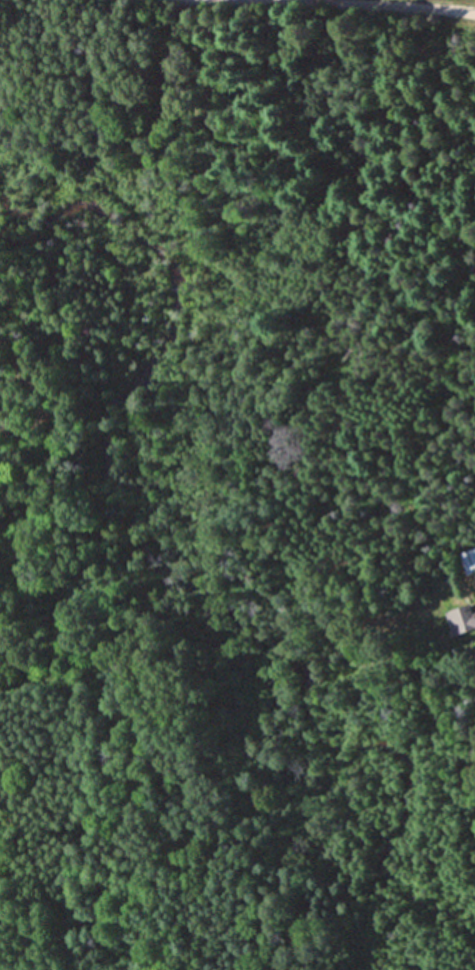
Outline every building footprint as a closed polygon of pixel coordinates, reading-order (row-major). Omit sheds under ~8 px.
[(474,549),(459,555),(467,576),(474,573),(474,551),(474,549)] [(474,630),(474,612),(473,613),(471,606),(446,613),(454,636),(474,630)]
